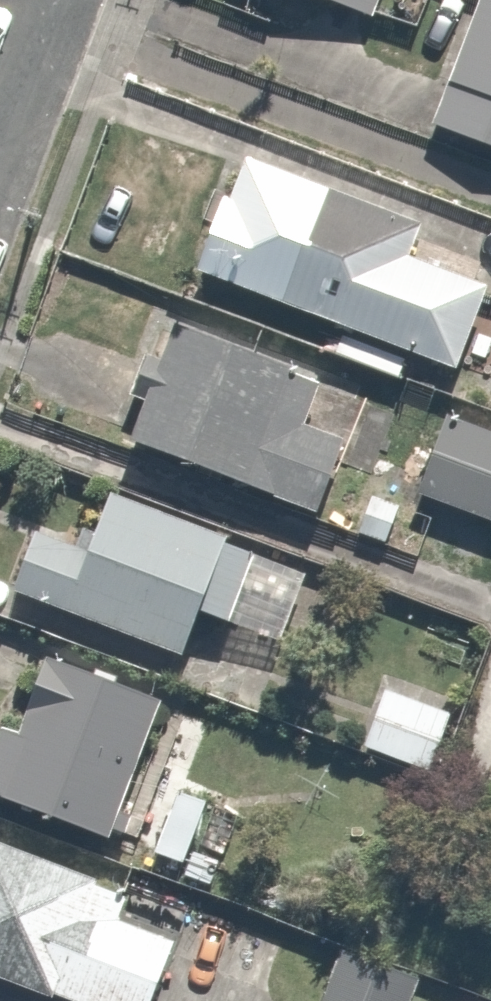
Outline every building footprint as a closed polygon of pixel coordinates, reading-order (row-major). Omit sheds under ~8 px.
[(352,9),(355,0),(326,0),(352,9)] [(419,115),(490,142),(490,0),(462,0),(419,115)] [(180,261),(190,265),(450,358),(479,277),(403,249),(414,219),(242,157),(222,212),(201,204),(180,261)] [(306,370),(168,314),(158,311),(111,428),(302,505),(332,431),(289,413),(306,370)] [(424,399),(393,473),(490,513),(490,426),(424,399)] [(98,479),(93,477),(71,533),(22,514),(0,570),(0,585),(167,651),(189,596),(221,608),(248,539),(98,479)] [(150,692),(153,684),(24,638),(8,682),(23,688),(10,725),(0,721),(0,794),(101,830),(150,692)] [(438,702),(373,678),(350,739),(416,763),(438,702)] [(205,798),(163,782),(138,843),(180,860),(205,798)] [(0,837),(0,968),(85,1000),(139,1000),(166,932),(109,909),(119,884),(0,837)] [(419,971),(338,940),(314,1000),(407,1000),(419,971)]
